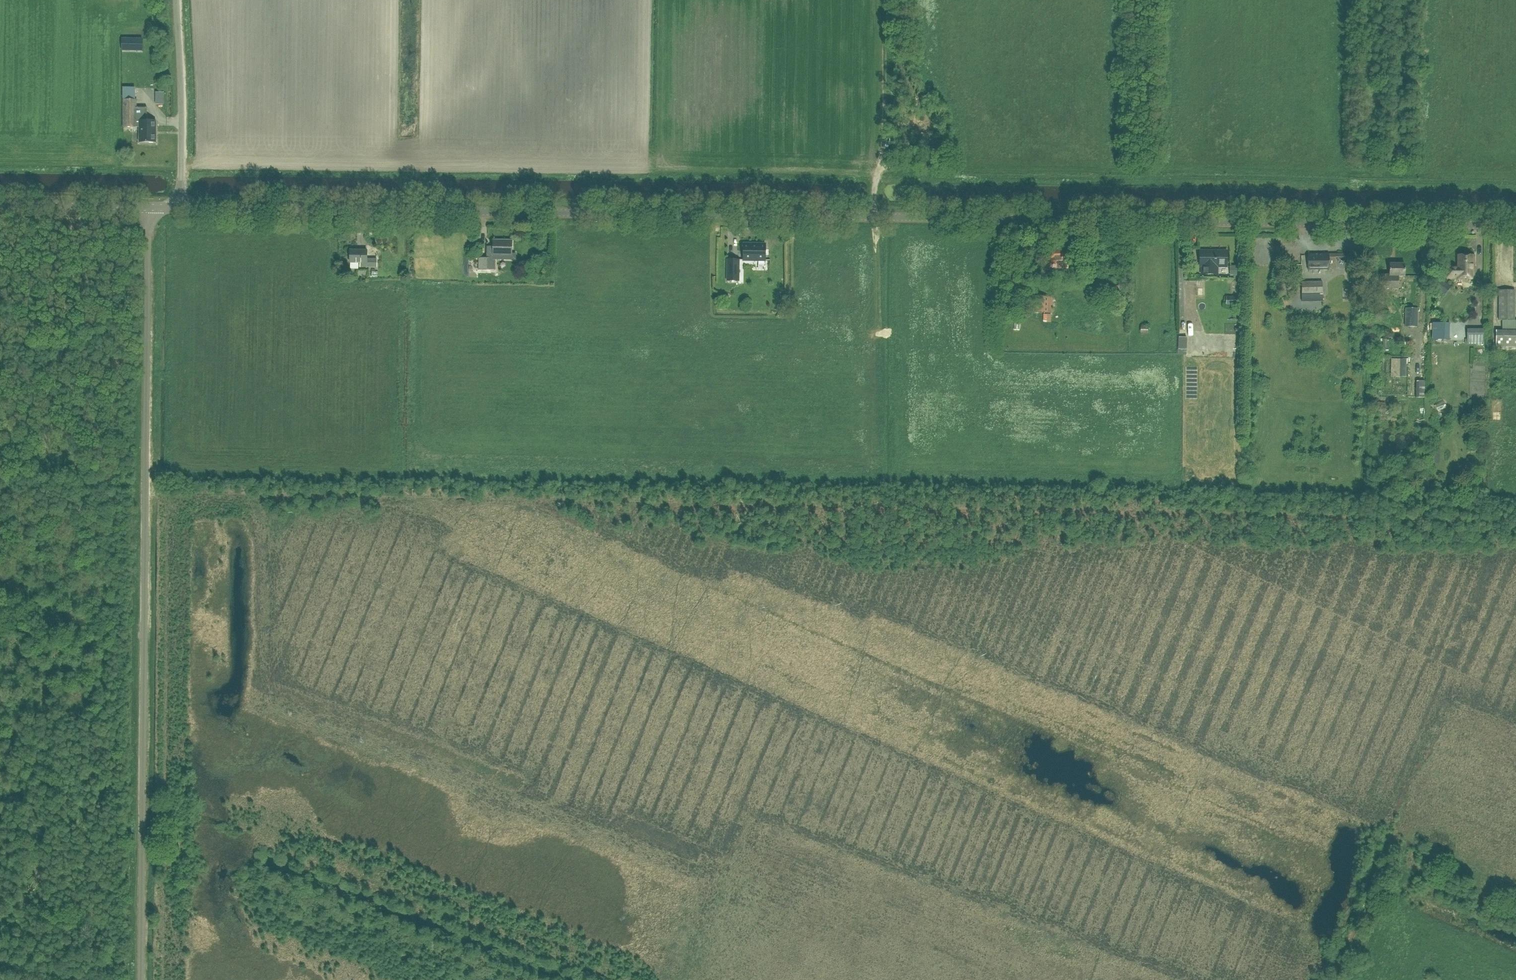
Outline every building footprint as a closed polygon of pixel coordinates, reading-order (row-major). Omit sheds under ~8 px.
[(136,127),(136,142),(152,142),(153,119),(137,119),(135,119),(136,100),(124,100),(123,127),(136,127)] [(781,229),(774,231),(777,242),(784,240),(781,229)] [(512,241),(493,241),(493,247),(487,247),(486,256),(512,256),(512,241)] [(765,244),(743,244),(743,260),(742,260),(742,261),(765,261),(765,244)] [(1069,263),(1069,247),(1049,247),(1050,264),(1069,263)] [(367,251),(350,250),(350,263),(361,263),(361,267),(377,268),(377,259),(367,259),(367,251)] [(1199,251),(1199,267),(1201,267),(1201,275),(1217,275),(1217,267),(1227,267),(1227,251),(1199,251)] [(1328,270),(1328,254),(1307,254),(1307,270),(1328,270)] [(1473,255),(1457,255),(1457,267),(1447,267),(1446,268),(1445,276),(1447,278),(1455,278),(1455,279),(1473,279),(1473,255)] [(493,270),(493,258),(478,258),(479,277),(491,277),(491,270),(493,270)] [(740,260),(727,260),(727,281),(738,281),(739,261),(740,261),(740,260)] [(1404,264),(1388,264),(1388,275),(1381,275),(1381,289),(1397,289),(1397,277),(1404,277),(1404,264)] [(1242,276),(1242,266),(1229,266),(1230,277),(1242,276)] [(1450,287),(1434,275),(1428,283),(1444,295),(1450,287)] [(1322,302),(1321,282),(1301,283),(1301,302),(1322,302)] [(1114,290),(1114,286),(1108,286),(1108,300),(1119,300),(1119,290),(1114,290)] [(1512,290),(1496,290),(1496,320),(1512,320),(1512,290)] [(1045,297),(1032,297),(1032,313),(1045,313),(1045,297)] [(1416,308),(1404,308),(1404,327),(1416,327),(1416,308)] [(1501,321),(1501,330),(1515,330),(1515,321),(1501,321)] [(1482,329),(1466,329),(1466,342),(1482,342),(1482,329)] [(1493,330),(1493,347),(1515,347),(1515,331),(1493,330)] [(1424,373),(1415,373),(1415,398),(1424,398),(1424,373)]
